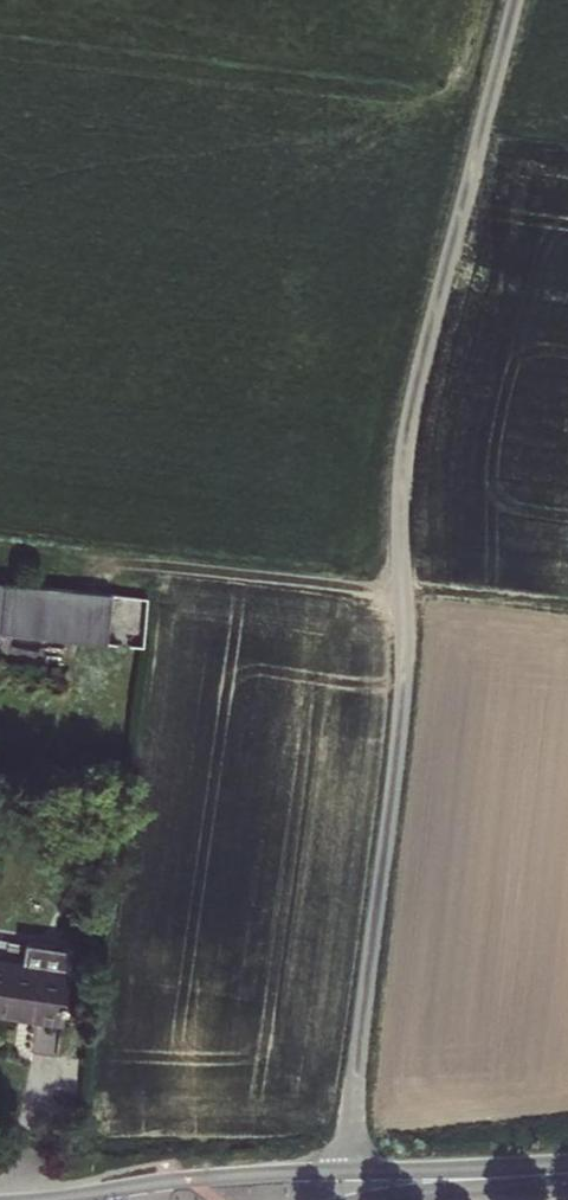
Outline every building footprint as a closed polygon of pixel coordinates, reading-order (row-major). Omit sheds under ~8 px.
[(114,594),(6,583),(0,631),(0,643),(9,644),(10,633),(109,643),(114,594)] [(64,1017),(73,950),(38,945),(36,958),(25,956),(24,965),(0,961),(0,1013),(30,1017),(31,1012),(64,1017)]
